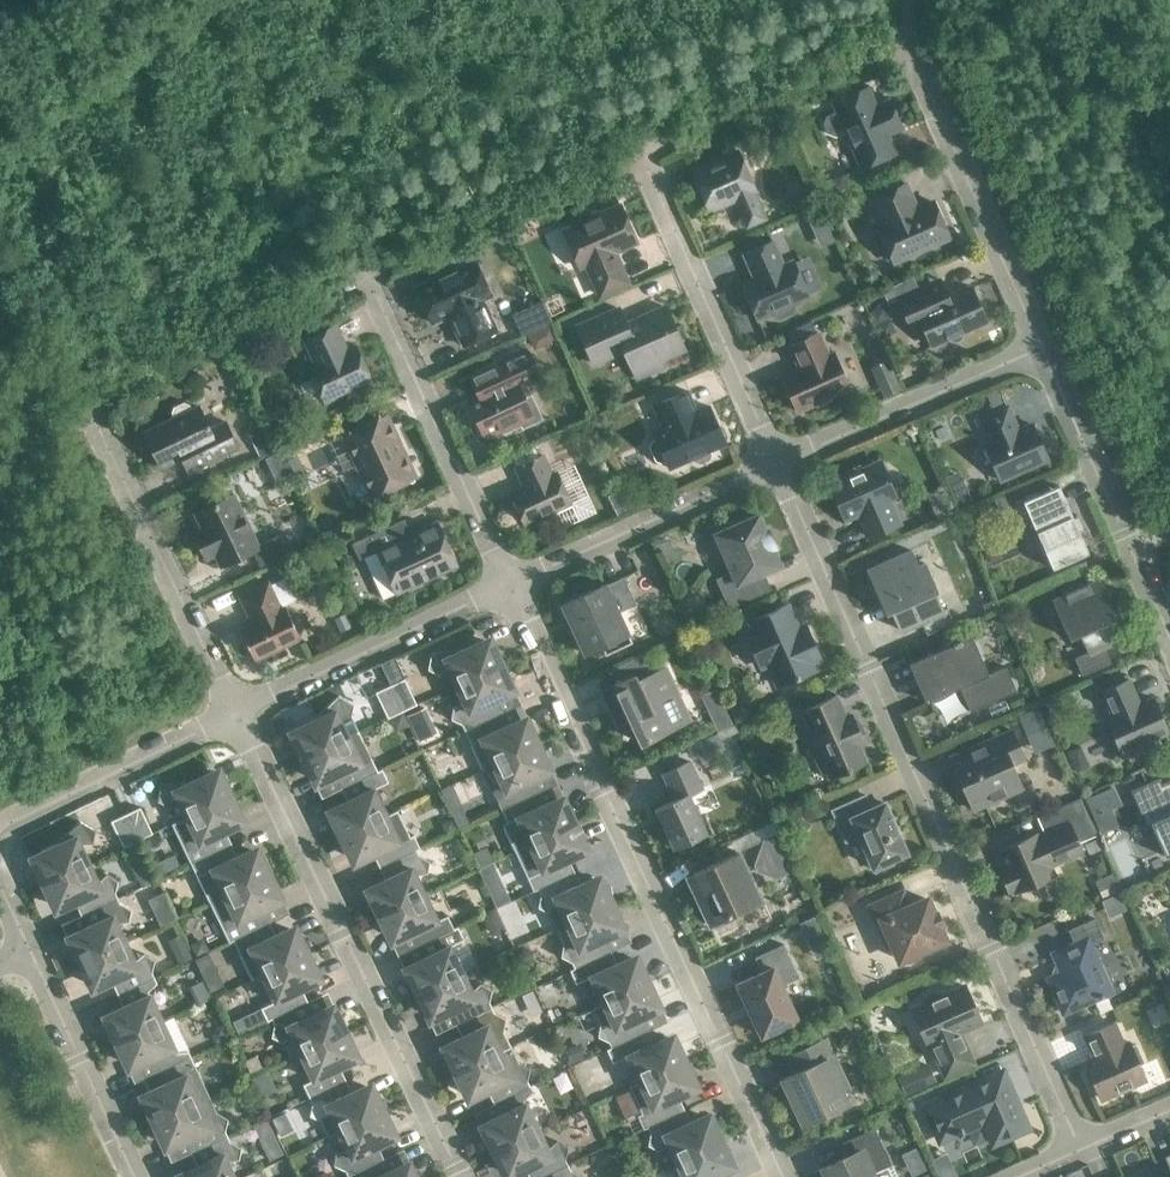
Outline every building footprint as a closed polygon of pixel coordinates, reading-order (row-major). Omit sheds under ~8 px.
[(896,153),(888,134),(901,129),(889,100),(876,106),(868,88),(832,103),(836,112),(826,116),(823,124),(827,133),(835,136),(845,132),(861,168),(896,153)] [(738,151),(692,171),(709,211),(735,199),(747,226),(764,218),(753,192),(756,190),(738,151)] [(913,201),(905,183),(871,198),(883,224),(878,227),(893,261),(949,236),(934,202),(915,210),(911,201),(913,201)] [(617,261),(613,252),(636,242),(621,206),(599,215),(595,212),(583,217),(583,222),(563,231),(579,267),(586,264),(600,295),(628,283),(618,260),(617,261)] [(756,277),(741,283),(757,319),(774,312),(775,316),(780,318),(791,313),(793,308),(792,304),(809,297),(793,261),(783,265),(772,241),(743,253),(750,269),(752,268),(756,277)] [(432,323),(447,316),(451,325),(454,324),(464,346),(497,330),(483,300),(491,296),(475,260),(456,269),(452,267),(440,273),(438,277),(416,288),(432,323)] [(940,276),(928,281),(929,284),(898,298),(912,330),(922,325),(931,346),(948,338),(952,341),(956,341),(959,339),(962,336),(962,332),(987,321),(971,286),(949,296),(940,276)] [(552,322),(543,301),(512,315),(522,336),(552,322)] [(666,304),(641,315),(641,317),(626,324),(619,308),(577,326),(594,364),(625,350),(637,378),(663,367),(660,360),(684,349),(675,328),(677,327),(666,304)] [(557,339),(550,324),(528,334),(534,349),(557,339)] [(344,394),(372,381),(356,345),(345,350),(341,342),(342,340),(335,325),(304,339),(315,364),(309,367),(325,402),(331,400),(332,403),(336,405),(344,401),(346,397),(344,394)] [(1003,328),(990,334),(995,344),(1008,339),(1003,328)] [(789,345),(796,361),(794,362),(797,369),(782,376),(798,412),(814,404),(815,405),(819,407),(824,408),(829,406),(832,402),(833,397),(833,396),(849,389),(833,353),(828,355),(818,333),(789,345)] [(501,430),(503,434),(521,426),(519,421),(532,415),(524,398),(531,395),(526,384),(539,378),(526,350),(477,373),(484,387),(487,386),(489,392),(468,402),(485,437),(501,430)] [(686,390),(654,405),(663,426),(653,431),(657,440),(652,442),(651,447),(656,459),(661,461),(665,459),(669,468),(694,458),(695,461),(700,462),(708,459),(710,454),(709,451),(726,443),(725,441),(727,436),(723,427),(718,425),(709,406),(694,413),(691,407),(693,406),(686,390)] [(162,467),(180,458),(188,473),(238,449),(225,421),(209,429),(198,407),(192,410),(189,405),(184,403),(175,407),(173,413),(175,418),(145,433),(162,467)] [(1014,422),(1007,407),(981,418),(991,442),(985,445),(1000,480),(1047,459),(1032,424),(1016,432),(1012,423),(1014,422)] [(388,412),(370,420),(371,421),(342,435),(371,498),(416,477),(394,429),(396,429),(388,412)] [(600,433),(595,421),(582,427),(586,435),(592,437),(600,433)] [(261,426),(249,433),(260,455),(273,449),(261,426)] [(306,470),(298,455),(288,460),(295,475),(306,470)] [(525,482),(527,486),(511,494),(525,524),(571,503),(557,473),(552,475),(543,455),(516,468),(523,483),(525,482)] [(862,470),(861,467),(860,464),(845,471),(847,476),(830,484),(845,519),(855,515),(859,523),(862,522),(869,537),(899,524),(889,500),(896,497),(880,462),(862,470)] [(1073,518),(1059,485),(1023,501),(1023,502),(1014,506),(1021,522),(1030,518),(1037,534),(1042,532),(1048,545),(1043,547),(1052,568),(1089,553),(1080,532),(1082,531),(1082,532),(1084,532),(1083,528),(1083,527),(1082,524),(1081,522),(1080,520),(1079,518),(1077,515),(1076,514),(1075,515),(1076,516),(1073,518)] [(952,496),(958,510),(972,503),(966,490),(952,496)] [(253,551),(260,566),(293,550),(285,532),(258,545),(234,494),(195,513),(203,529),(193,533),(206,559),(215,555),(221,566),(253,551)] [(949,501),(934,508),(940,521),(955,514),(949,501)] [(772,549),(775,548),(776,547),(768,529),(764,531),(757,515),(752,518),(749,513),(728,522),(731,527),(716,534),(732,572),(716,579),(729,608),(762,593),(754,576),(779,565),(772,549)] [(364,557),(383,599),(396,593),(396,594),(457,565),(437,522),(404,537),(398,522),(352,543),(359,560),(364,557)] [(867,569),(881,601),(880,601),(880,603),(882,602),(886,611),(891,609),(900,630),(921,621),(927,634),(954,622),(947,608),(942,610),(934,590),(936,589),(924,562),(917,565),(911,550),(867,569)] [(636,604),(623,577),(605,585),(605,584),(562,604),(568,617),(571,616),(575,625),(572,626),(585,654),(601,646),(605,655),(632,642),(618,613),(636,604)] [(1104,647),(1117,641),(1108,621),(1117,617),(1100,579),(1052,600),(1069,638),(1079,634),(1088,652),(1074,658),(1082,676),(1111,663),(1104,647)] [(300,637),(286,607),(280,609),(268,583),(241,597),(250,616),(252,615),(256,621),(240,629),(254,659),(300,637)] [(995,599),(982,605),(985,614),(999,608),(995,599)] [(812,663),(821,659),(806,626),(801,628),(798,621),(794,622),(786,605),(750,621),(754,630),(746,634),(760,667),(769,663),(779,686),(815,670),(812,663)] [(346,615),(335,620),(341,633),(352,628),(346,615)] [(909,665),(920,688),(924,687),(931,703),(932,702),(931,700),(960,687),(970,712),(1017,691),(1005,666),(988,674),(971,636),(961,640),(960,638),(952,642),(953,644),(914,661),(913,659),(912,660),(913,663),(909,665)] [(448,667),(457,686),(503,664),(495,648),(489,651),(484,640),(462,650),(461,648),(431,652),(428,669),(439,675),(448,667)] [(511,681),(503,664),(457,686),(466,705),(453,706),(451,718),(462,724),(465,730),(501,713),(495,701),(509,694),(504,684),(511,681)] [(637,681),(634,674),(601,689),(618,726),(631,720),(641,742),(690,720),(665,668),(637,681)] [(405,678),(390,685),(402,711),(417,704),(405,678)] [(1122,753),(1168,733),(1153,697),(1139,703),(1129,679),(1101,691),(1112,715),(1106,718),(1122,753)] [(402,711),(390,685),(376,692),(388,718),(390,717),(402,711)] [(715,687),(701,694),(717,729),(731,723),(715,687)] [(1072,689),(1045,701),(1052,717),(1079,705),(1072,689)] [(846,716),(836,694),(835,694),(835,695),(801,711),(820,754),(815,759),(821,772),(828,772),(830,777),(866,761),(859,745),(864,742),(860,733),(863,732),(862,731),(859,732),(856,724),(859,723),(858,721),(855,723),(851,714),(846,716)] [(295,743),(303,759),(348,737),(348,736),(339,718),(351,716),(354,704),(338,696),(317,717),(318,719),(296,729),(301,739),(295,743)] [(727,707),(734,722),(750,715),(745,705),(738,702),(727,707)] [(1020,714),(1034,747),(1054,738),(1040,705),(1020,714)] [(402,711),(390,717),(393,724),(399,726),(408,722),(402,711)] [(507,726),(501,713),(465,730),(483,771),(494,766),(493,765),(540,744),(532,727),(525,730),(521,720),(507,726)] [(1012,730),(983,743),(982,740),(948,756),(954,771),(956,770),(973,810),(1022,789),(1011,764),(1024,759),(1012,730)] [(358,731),(348,736),(348,737),(303,759),(311,775),(317,772),(322,783),(335,776),(341,789),(378,771),(358,731)] [(547,760),(540,744),(493,765),(494,766),(506,792),(495,796),(501,809),(538,793),(532,780),(546,774),(541,763),(547,760)] [(663,773),(675,800),(656,808),(664,826),(659,828),(667,846),(672,843),(674,847),(706,833),(688,795),(702,789),(689,761),(663,773)] [(382,769),(378,771),(341,789),(347,801),(334,808),(339,818),(333,821),(341,838),(386,815),(374,789),(388,782),(382,769)] [(178,798),(186,816),(187,817),(233,795),(225,778),(218,782),(213,771),(192,782),(191,780),(161,784),(158,800),(169,806),(178,798)] [(422,777),(430,792),(438,788),(431,773),(422,777)] [(1149,790),(1157,809),(1158,808),(1162,818),(1150,823),(1165,856),(1169,854),(1169,781),(1149,790)] [(453,784),(440,790),(444,799),(457,793),(453,784)] [(1112,785),(1085,797),(1100,832),(1118,825),(1110,807),(1120,802),(1112,785)] [(544,805),(538,793),(501,809),(507,822),(503,824),(515,851),(576,823),(569,806),(562,809),(557,799),(544,805)] [(241,811),(233,795),(187,817),(186,816),(172,823),(191,863),(232,844),(226,831),(239,825),(234,815),(241,811)] [(846,841),(859,835),(875,871),(893,864),(891,859),(906,852),(884,803),(871,809),(865,795),(832,810),(846,841)] [(1037,834),(997,852),(1005,869),(1000,871),(1010,892),(1014,890),(1015,891),(1054,874),(1051,865),(1081,852),(1077,842),(1097,833),(1081,796),(1038,815),(1045,833),(1038,836),(1037,834)] [(140,807),(126,814),(138,840),(153,834),(140,807)] [(407,838),(394,812),(386,815),(341,838),(349,854),(355,851),(360,861),(373,855),(379,867),(416,850),(410,837),(407,838)] [(138,840),(126,814),(111,821),(124,847),(138,840)] [(35,868),(43,884),(89,863),(80,844),(92,843),(95,830),(80,822),(58,842),(59,844),(37,854),(42,865),(35,868)] [(584,840),(576,823),(515,851),(534,891),(538,889),(575,872),(569,859),(582,853),(577,843),(584,840)] [(798,867),(782,832),(765,840),(756,865),(758,870),(776,877),(798,867)] [(238,856),(232,844),(191,863),(210,903),(271,874),(263,857),(256,860),(251,850),(238,856)] [(419,855),(416,850),(379,867),(385,880),(372,886),(377,897),(371,900),(379,916),(424,894),(415,875),(427,874),(430,861),(419,855)] [(761,900),(738,852),(687,876),(697,896),(690,899),(700,921),(707,918),(710,924),(713,922),(715,926),(730,919),(728,915),(761,900)] [(493,861),(478,869),(497,907),(512,900),(493,861)] [(135,869),(143,885),(156,878),(148,862),(135,869)] [(98,882),(89,863),(43,884),(51,901),(57,898),(62,909),(75,902),(81,915),(118,898),(115,892),(118,880),(107,874),(98,882)] [(580,884),(575,872),(538,889),(540,894),(538,907),(549,913),(558,905),(567,924),(613,902),(605,886),(599,889),(594,878),(580,884)] [(279,890),(271,874),(210,903),(229,942),(233,940),(270,922),(264,910),(277,904),(272,893),(279,890)] [(945,940),(939,926),(943,925),(942,923),(938,925),(933,914),(937,912),(937,910),(933,912),(927,899),(910,906),(903,891),(869,905),(888,947),(893,945),(899,960),(909,955),(911,960),(930,951),(928,947),(945,940)] [(437,920),(424,894),(379,916),(387,933),(393,930),(398,940),(411,934),(417,946),(454,928),(451,923),(448,915),(437,920)] [(121,904),(118,898),(81,915),(87,928),(74,934),(78,944),(72,947),(80,964),(126,942),(117,923),(129,922),(131,910),(121,904)] [(621,919),(613,902),(567,924),(575,943),(563,944),(561,956),(572,962),(574,968),(611,951),(605,938),(619,932),(614,922),(621,919)] [(482,915),(492,934),(505,927),(495,908),(482,915)] [(1111,984),(1112,980),(1111,976),(1108,968),(1105,965),(1102,963),(1098,961),(1090,944),(1104,938),(1095,918),(1068,930),(1074,943),(1052,953),(1057,964),(1055,965),(1052,974),(1053,976),(1048,978),(1063,1013),(1112,992),(1110,987),(1111,984)] [(813,920),(798,927),(803,939),(818,932),(813,920)] [(276,935),(270,922),(233,940),(252,979),(263,974),(309,952),(301,936),(294,939),(289,929),(276,935)] [(458,926),(454,928),(417,946),(424,959),(410,965),(415,975),(409,978),(417,995),(462,973),(450,946),(464,939),(458,926)] [(134,961),(126,942),(80,964),(87,980),(94,977),(99,988),(112,982),(118,994),(155,977),(152,972),(154,959),(143,953),(134,961)] [(799,977),(784,944),(755,958),(762,972),(737,984),(761,1036),(797,1019),(781,985),(799,977)] [(187,945),(174,951),(179,963),(193,957),(187,945)] [(211,951),(196,958),(202,971),(217,964),(211,951)] [(617,964),(611,951),(574,968),(570,970),(576,983),(591,976),(603,1003),(650,982),(642,965),(635,968),(630,957),(617,964)] [(317,969),(309,952),(263,974),(276,1001),(261,1008),(267,1021),(271,1019),(308,1001),(302,989),(315,982),(310,972),(317,969)] [(1160,969),(1165,982),(1169,980),(1169,964),(1160,969)] [(472,992),(462,973),(417,995),(425,1011),(431,1008),(436,1019),(449,1012),(455,1025),(492,1007),(489,1001),(491,989),(480,983),(472,992)] [(157,983),(155,977),(118,994),(124,1007),(110,1013),(115,1023),(108,1026),(116,1043),(162,1022),(148,991),(157,983)] [(657,998),(650,982),(603,1003),(593,1008),(600,1023),(597,1035),(608,1042),(611,1047),(648,1030),(642,1018),(655,1012),(651,1001),(657,998)] [(962,1041),(958,1032),(981,1022),(965,986),(947,994),(942,991),(931,996),(930,1001),(912,1009),(928,1045),(931,1044),(945,1076),(973,1063),(963,1040),(962,1041)] [(533,990),(521,995),(526,1004),(537,998),(533,990)] [(1095,1000),(1100,1011),(1112,1006),(1108,995),(1095,1000)] [(314,1014),(308,1001),(271,1019),(274,1024),(272,1037),(283,1043),(292,1034),(301,1053),(347,1031),(339,1014),(332,1018),(327,1007),(314,1014)] [(495,1013),(492,1007),(455,1025),(462,1037),(448,1044),(453,1054),(447,1057),(455,1074),(501,1051),(500,1051),(510,1046),(504,1031),(506,1019),(495,1013)] [(230,1035),(223,1021),(215,1025),(213,1033),(216,1042),(230,1035)] [(176,1052),(162,1022),(116,1043),(124,1060),(130,1057),(135,1067),(149,1061),(154,1074),(191,1057),(189,1051),(176,1052)] [(1143,1062),(1135,1045),(1130,1046),(1129,1043),(1123,1045),(1113,1023),(1085,1035),(1091,1050),(1098,1052),(1096,1058),(1085,1062),(1101,1098),(1145,1079),(1139,1065),(1143,1062)] [(654,1043),(648,1030),(611,1047),(607,1049),(613,1062),(628,1055),(640,1082),(686,1061),(678,1044),(672,1047),(667,1037),(654,1043)] [(355,1047),(347,1031),(301,1053),(313,1079),(303,1084),(309,1097),(346,1080),(340,1067),(353,1061),(348,1050),(355,1047)] [(848,1104),(831,1067),(838,1064),(829,1044),(822,1048),(819,1041),(787,1056),(794,1073),(787,1092),(802,1125),(848,1104)] [(582,1058),(576,1043),(565,1048),(572,1063),(582,1058)] [(518,1062),(510,1046),(500,1051),(501,1051),(455,1074),(463,1090),(469,1087),(474,1097),(487,1091),(493,1103),(530,1086),(527,1080),(530,1068),(518,1062)] [(245,1058),(251,1071),(263,1065),(258,1053),(245,1058)] [(209,1096),(191,1057),(154,1074),(160,1086),(147,1092),(152,1103),(145,1106),(153,1122),(209,1096)] [(694,1077),(686,1061),(640,1082),(630,1087),(642,1113),(638,1116),(644,1129),(648,1127),(685,1110),(679,1097),(692,1091),(687,1080),(694,1077)] [(920,1087),(937,1080),(928,1061),(912,1069),(920,1087)] [(993,1144),(1028,1128),(1018,1106),(1015,1105),(1012,1096),(1013,1093),(1003,1071),(925,1106),(940,1141),(957,1133),(958,1136),(963,1133),(962,1131),(979,1124),(985,1126),(993,1144)] [(352,1092),(346,1080),(309,1097),(312,1103),(310,1115),(321,1121),(328,1137),(339,1132),(385,1110),(377,1093),(370,1096),(365,1086),(352,1092)] [(533,1091),(530,1086),(493,1103),(500,1116),(486,1122),(491,1133),(485,1136),(493,1152),(539,1130),(524,1100),(533,1091)] [(217,1112),(209,1096),(153,1122),(160,1139),(167,1136),(172,1146),(185,1140),(191,1153),(228,1136),(225,1130),(228,1118),(217,1112)] [(393,1126),(385,1110),(339,1132),(348,1150),(336,1152),(334,1164),(345,1170),(347,1176),(384,1158),(378,1146),(391,1139),(386,1129),(393,1126)] [(690,1122),(685,1110),(648,1127),(650,1132),(648,1144),(659,1151),(668,1142),(677,1161),(723,1140),(715,1123),(709,1127),(704,1116),(690,1122)] [(875,1128),(842,1144),(848,1157),(823,1169),(827,1176),(897,1176),(875,1128)] [(539,1130),(493,1152),(501,1169),(507,1166),(512,1176),(525,1169),(529,1176),(542,1176),(568,1164),(565,1159),(568,1147),(556,1140),(548,1149),(539,1130)] [(228,1136),(191,1153),(197,1165),(183,1172),(186,1176),(234,1176),(227,1161),(239,1160),(241,1148),(230,1142),(228,1136)] [(723,1140),(677,1161),(684,1176),(716,1176),(715,1176),(729,1170),(724,1160),(730,1157),(723,1140)] [(384,1158),(347,1176),(348,1176),(417,1176),(415,1172),(408,1175),(403,1164),(390,1171),(384,1158)] [(568,1164),(542,1176),(563,1176),(571,1170),(568,1164)]
